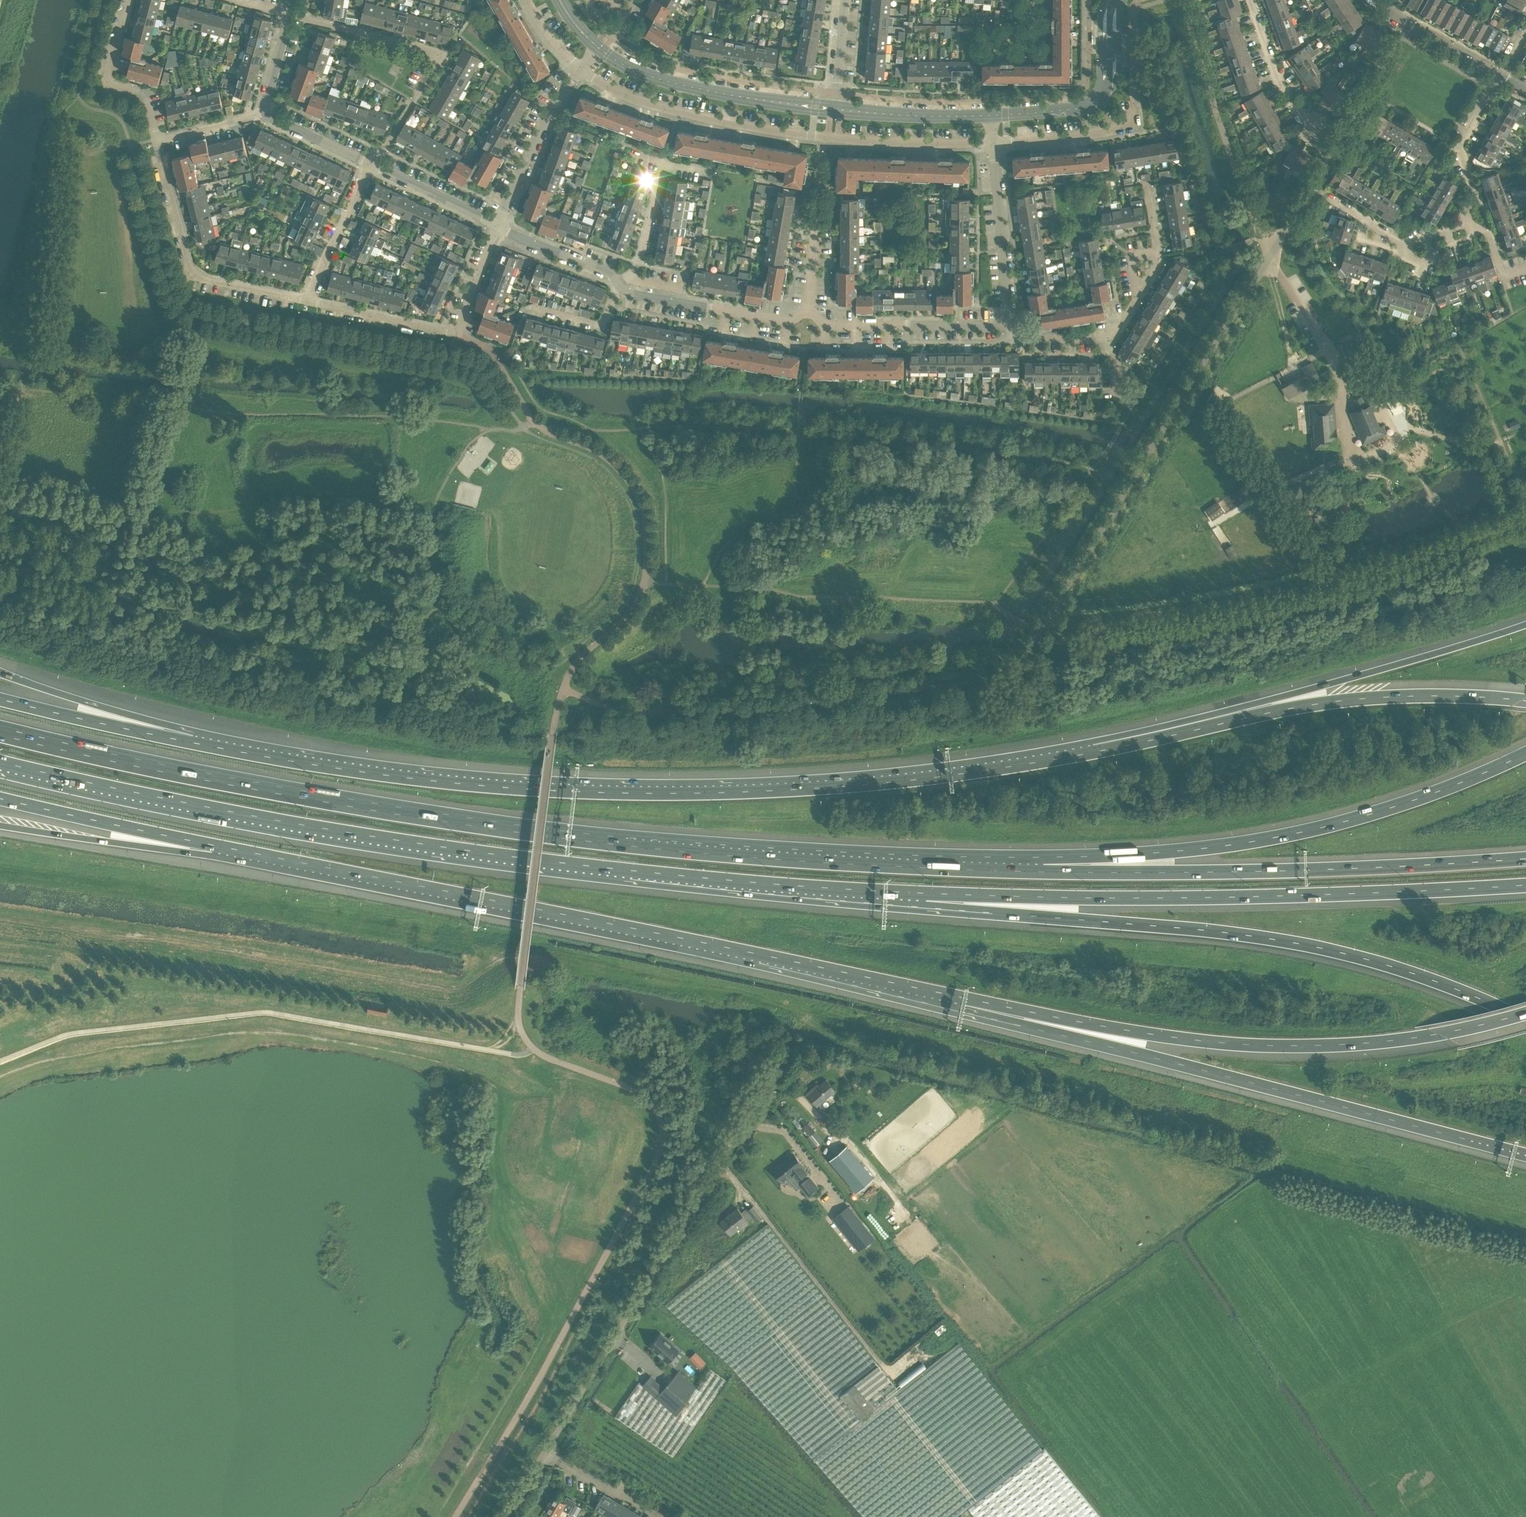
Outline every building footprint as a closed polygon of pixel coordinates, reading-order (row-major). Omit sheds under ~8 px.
[(142,4),(159,8),(161,0),(143,0),(142,4)] [(494,3),(498,10),(513,38),(528,63),(529,64),(533,71),(537,78),(550,70),(546,63),(542,56),(539,57),(532,45),(535,43),(531,37),(534,35),(525,20),(522,22),(518,15),(516,17),(508,4),(511,3),(511,2),(510,0),(492,0),(494,3)] [(670,8),(659,1),(658,0),(654,0),(647,13),(655,18),(665,24),(665,23),(662,22),(670,8)] [(659,1),(670,8),(674,11),(679,2),(676,0),(659,0),(659,1)] [(806,8),(824,11),(825,2),(815,0),(807,0),(806,8)] [(1069,46),(1069,0),(1051,0),(1051,10),(1054,10),(1054,17),(1057,17),(1057,32),(1054,32),(1054,64),(1053,64),(1053,67),(1039,67),(1039,64),(1014,64),(1014,67),(1000,67),(1000,64),(992,64),(992,61),(983,61),(983,80),(1069,80),(1069,46)] [(1220,7),(1220,10),(1239,3),(1238,0),(1218,0),(1217,0),(1220,7)] [(1268,13),(1287,7),(1284,0),(1277,0),(1265,4),(1268,13)] [(1337,16),(1353,5),(1350,0),(1343,0),(1331,8),(1330,6),(1325,9),(1328,13),(1333,10),(1337,16)] [(1420,11),(1426,0),(1414,0),(1410,6),(1420,11)] [(1439,22),(1450,3),(1446,0),(1426,0),(1420,11),(1427,15),(1425,18),(1426,19),(1431,22),(1433,19),(1439,22)] [(1504,5),(1519,13),(1525,4),(1518,0),(1506,0),(1504,5)] [(360,21),(371,24),(377,5),(365,2),(360,21)] [(1221,12),(1223,18),(1242,13),(1239,3),(1220,10),(1220,7),(1214,9),(1215,14),(1221,12)] [(1477,44),(1480,39),(1488,24),(1471,14),(1450,3),(1439,22),(1445,26),(1444,29),(1450,32),(1452,29),(1459,33),(1460,34),(1464,36),(1463,39),(1469,43),(1471,40),(1477,44)] [(142,4),(139,12),(157,17),(159,8),(142,4)] [(333,20),(333,19),(339,20),(345,21),(348,8),(343,7),(325,4),(324,13),(323,17),(333,20)] [(176,22),(185,25),(189,7),(180,5),(176,22)] [(371,24),(382,27),(388,8),(377,5),(371,24)] [(1337,16),(1341,22),(1342,24),(1359,13),(1353,5),(1337,16)] [(872,6),(871,15),(889,17),(890,8),(872,6)] [(185,25),(194,27),(198,10),(189,7),(185,25)] [(1268,13),(1272,22),(1290,16),(1291,18),(1297,16),(1295,11),(1289,13),(1287,7),(1268,13)] [(382,27),(393,30),(399,11),(388,8),(382,27)] [(806,8),(805,17),(822,20),(824,11),(806,8)] [(194,27),(202,29),(207,12),(198,10),(194,27)] [(393,30),(405,33),(410,14),(399,11),(393,30)] [(139,12),(137,21),(154,26),(157,17),(139,12)] [(202,29),(211,32),(216,14),(207,12),(202,29)] [(255,15),(253,24),(270,29),(272,20),(263,18),(264,14),(256,12),(255,16),(255,15)] [(1217,21),(1219,28),(1220,30),(1238,24),(1235,15),(1242,13),(1223,18),(1217,21)] [(1342,24),(1341,22),(1336,25),(1338,29),(1343,26),(1348,32),(1364,22),(1359,13),(1342,24)] [(211,32),(220,34),(224,17),(216,14),(211,32)] [(405,33),(416,36),(421,17),(410,14),(405,33)] [(871,15),(870,24),(888,26),(889,17),(871,15)] [(1272,22),(1275,31),(1294,25),(1291,18),(1290,16),(1272,22)] [(224,17),(220,34),(229,36),(233,19),(224,17)] [(416,36),(427,39),(432,20),(421,17),(416,36)] [(805,17),(803,26),(821,29),(822,20),(805,17)] [(645,35),(673,51),(682,35),(668,27),(666,24),(666,23),(666,24),(665,23),(665,24),(655,18),(653,22),(652,22),(645,35)] [(427,39),(437,42),(443,23),(432,20),(427,39)] [(137,21),(135,30),(152,34),(154,26),(137,21)] [(1480,39),(1489,45),(1497,29),(1499,30),(1502,24),(1498,22),(1495,28),(1488,24),(1480,39)] [(244,32),(250,33),(267,38),(270,29),(253,24),(252,25),(247,23),(244,32)] [(443,23),(437,42),(449,45),(452,34),(454,27),(454,26),(443,23)] [(870,24),(869,33),(887,35),(888,26),(870,24)] [(1221,33),(1223,39),(1241,33),(1238,24),(1220,30),(1219,28),(1213,30),(1215,35),(1221,33)] [(1355,41),(1362,45),(1364,46),(1374,29),(1365,24),(1355,41)] [(1275,31),(1278,40),(1297,34),(1298,36),(1303,34),(1302,29),(1296,31),(1294,25),(1275,31)] [(803,26),(801,35),(819,38),(821,29),(803,26)] [(1364,46),(1362,45),(1359,50),(1363,52),(1366,47),(1373,51),(1383,34),(1374,29),(1364,46)] [(1497,29),(1489,45),(1499,50),(1499,49),(1503,51),(1511,36),(1499,30),(1497,29)] [(135,30),(132,38),(150,43),(152,34),(135,30)] [(319,32),(316,40),(332,46),(335,38),(334,37),(336,33),(330,31),(329,35),(319,32)] [(250,33),(248,42),(265,46),(267,38),(250,33)] [(869,33),(869,42),(887,44),(887,35),(869,33)] [(1223,39),(1225,46),(1226,48),(1245,42),(1241,33),(1223,39)] [(690,52),(701,54),(704,36),(693,34),(690,52)] [(1297,34),(1278,40),(1282,50),(1300,43),(1298,36),(1297,34)] [(801,35),(800,43),(817,47),(819,38),(801,35)] [(701,54),(711,56),(714,38),(704,36),(701,54)] [(150,43),(132,38),(128,37),(123,53),(133,56),(128,75),(159,83),(163,66),(147,62),(148,60),(145,59),(141,58),(145,43),(149,44),(150,43)] [(711,56),(722,57),(725,40),(714,38),(711,56)] [(316,40),(313,48),(329,55),(332,46),(316,40)] [(722,57),(732,59),(736,42),(725,40),(722,57)] [(248,42),(246,50),(263,55),(265,46),(248,42)] [(732,59),(743,61),(746,44),(736,42),(732,59)] [(869,42),(868,51),(886,52),(887,44),(869,42)] [(1227,51),(1229,57),(1248,51),(1245,42),(1226,48),(1225,46),(1219,48),(1221,53),(1227,51)] [(800,43),(798,52),(816,56),(817,47),(800,43)] [(743,61),(754,63),(757,45),(746,44),(743,61)] [(1313,50),(1309,44),(1287,59),(1293,67),(1309,56),(1311,58),(1316,54),(1313,50)] [(754,63),(764,65),(767,47),(757,45),(754,63)] [(767,47),(764,65),(775,67),(778,49),(767,47)] [(313,48),(309,57),(326,63),(329,55),(313,48)] [(464,49),(458,59),(475,69),(481,59),(464,49)] [(178,62),(176,50),(170,50),(166,64),(178,62)] [(246,50),(243,59),(260,64),(263,55),(246,50)] [(868,51),(867,60),(885,62),(886,52),(868,51)] [(1229,57),(1231,64),(1232,67),(1251,60),(1248,51),(1229,57)] [(798,52),(797,61),(814,64),(816,56),(798,52)] [(1293,67),(1299,75),(1315,64),(1311,58),(1309,56),(1293,67)] [(309,57),(306,65),(323,71),(326,63),(309,57)] [(243,59),(241,68),(258,72),(260,64),(243,59)] [(458,59),(452,69),(470,78),(475,69),(458,59)] [(867,60),(866,69),(884,70),(885,62),(867,60)] [(1233,69),(1235,76),(1254,69),(1251,60),(1232,67),(1231,64),(1226,66),(1227,71),(1233,69)] [(814,64),(797,61),(795,70),(813,73),(814,64)] [(908,80),(919,80),(919,62),(908,62),(908,80)] [(919,80),(929,80),(929,62),(919,62),(919,80)] [(929,80),(941,80),(941,62),(929,62),(929,80)] [(941,80),(951,80),(951,62),(941,62),(941,80)] [(951,80),(962,80),(962,62),(951,62),(951,80)] [(962,62),(962,80),(973,80),(973,62),(962,62)] [(322,115),(324,111),(330,94),(329,94),(327,98),(313,93),(314,89),(315,86),(313,85),(318,71),(323,72),(323,71),(306,65),(302,63),(302,64),(291,94),(297,96),(310,101),(306,110),(322,115)] [(1299,75),(1304,83),(1320,72),(1322,74),(1327,70),(1324,66),(1319,70),(1315,64),(1299,75)] [(241,68),(239,77),(256,81),(258,72),(241,68)] [(452,69),(447,79),(464,88),(470,78),(452,69)] [(884,70),(866,69),(866,78),(883,80),(884,70)] [(1235,76),(1238,82),(1238,85),(1257,78),(1254,69),(1235,76)] [(1320,72),(1304,83),(1310,91),(1326,80),(1322,74),(1320,72)] [(239,77),(236,85),(253,90),(256,81),(239,77)] [(1238,85),(1238,82),(1232,84),(1233,89),(1239,87),(1242,94),(1260,88),(1257,78),(1238,85)] [(447,79),(441,89),(458,98),(464,88),(447,79)] [(1320,92),(1323,96),(1319,101),(1328,107),(1338,90),(1340,91),(1343,86),(1339,83),(1336,88),(1326,82),(1320,92)] [(253,90),(236,85),(234,94),(251,99),(253,90)] [(514,91),(509,99),(525,108),(530,100),(520,95),(522,91),(517,88),(515,92),(514,91)] [(218,89),(208,91),(212,109),(223,106),(218,89)] [(441,89),(435,99),(452,108),(458,98),(441,89)] [(1347,95),(1340,91),(1338,90),(1328,107),(1337,112),(1340,107),(1343,109),(1350,97),(1347,95)] [(208,91),(197,94),(201,111),(212,109),(208,91)] [(1245,101),(1249,108),(1250,110),(1267,100),(1262,91),(1245,101)] [(175,95),(176,99),(180,116),(191,114),(186,97),(185,92),(175,95)] [(197,94),(186,97),(191,114),(201,111),(197,94)] [(324,111),(334,115),(340,98),(330,94),(324,111)] [(596,102),(595,102),(580,96),(575,111),(664,143),(669,129),(654,123),(653,126),(639,121),(640,118),(633,115),(634,112),(618,106),(617,109),(610,107),(609,110),(595,105),(596,102)] [(1502,109),(1517,118),(1516,120),(1521,123),(1524,119),(1523,119),(1525,114),(1525,105),(1512,97),(1510,101),(1507,99),(1502,109)] [(334,115),(344,118),(350,101),(340,98),(334,115)] [(180,116),(176,99),(165,102),(170,119),(180,116)] [(452,108),(435,99),(429,109),(446,119),(452,108)] [(509,99),(505,107),(521,116),(525,108),(509,99)] [(1251,112),(1255,118),(1272,108),(1267,100),(1250,110),(1249,108),(1244,111),(1246,115),(1251,112)] [(344,118),(354,122),(360,105),(350,101),(344,118)] [(354,122),(364,126),(370,109),(360,105),(354,122)] [(505,107),(501,115),(516,123),(521,116),(505,107)] [(1255,118),(1259,124),(1260,126),(1277,116),(1272,108),(1255,118)] [(364,126),(374,129),(380,112),(370,109),(364,126)] [(1502,109),(1496,119),(1512,127),(1516,120),(1517,118),(1502,109)] [(380,112),(374,129),(384,133),(385,130),(389,132),(391,126),(387,125),(390,116),(380,112)] [(496,112),(492,120),(496,123),(512,131),(516,123),(501,115),(496,112)] [(1363,126),(1378,134),(1380,136),(1389,120),(1380,114),(1378,116),(1371,112),(1363,126)] [(1261,128),(1265,135),(1282,125),(1277,116),(1260,126),(1259,124),(1253,127),(1256,132),(1261,128)] [(1496,119),(1491,128),(1506,137),(1505,139),(1511,142),(1513,138),(1508,135),(1512,127),(1496,119)] [(1382,137),(1389,141),(1398,126),(1389,120),(1380,136),(1378,134),(1375,140),(1379,142),(1382,137)] [(396,139),(405,144),(415,128),(405,123),(396,139)] [(496,123),(492,130),(507,139),(512,131),(496,123)] [(1265,135),(1268,141),(1270,143),(1286,133),(1282,125),(1265,135)] [(560,126),(557,135),(574,141),(577,132),(560,126)] [(1389,141),(1397,145),(1399,147),(1408,131),(1398,126),(1389,141)] [(405,144),(415,149),(424,134),(415,128),(405,144)] [(1491,128),(1486,138),(1501,146),(1505,139),(1506,137),(1491,128)] [(253,145),(262,149),(269,133),(261,129),(260,132),(256,130),(253,129),(248,140),(255,143),(253,145)] [(492,130),(487,138),(503,147),(507,139),(492,130)] [(734,138),(726,136),(718,135),(717,138),(709,136),(708,140),(694,137),(695,134),(678,131),(675,149),(785,168),(785,167),(787,167),(784,183),(801,186),(807,154),(792,151),(792,152),(787,151),(787,150),(756,145),(755,148),(741,145),(741,142),(733,141),(734,138)] [(1401,148),(1408,152),(1417,137),(1408,131),(1399,147),(1397,145),(1393,151),(1398,153),(1401,148)] [(262,149),(270,153),(278,137),(269,133),(262,149)] [(1270,143),(1268,141),(1263,144),(1265,148),(1271,145),(1275,152),(1292,142),(1286,133),(1270,143)] [(415,149),(424,155),(433,139),(424,134),(415,149)] [(557,135),(554,143),(571,149),(574,141),(557,135)] [(243,136),(234,138),(238,156),(247,154),(243,136)] [(270,153),(278,157),(286,141),(278,137),(270,153)] [(1408,152),(1415,156),(1417,158),(1426,142),(1417,137),(1408,152)] [(234,138),(225,140),(230,158),(238,156),(234,138)] [(487,138),(483,146),(498,155),(503,147),(487,138)] [(1486,138),(1480,147),(1496,156),(1495,158),(1500,161),(1502,156),(1506,149),(1501,146),(1486,138)] [(424,155),(433,160),(442,145),(433,139),(424,155)] [(181,189),(186,188),(203,184),(203,183),(198,184),(194,169),(196,168),(195,165),(196,165),(195,161),(210,158),(211,162),(212,162),(208,145),(207,140),(191,144),(190,144),(193,153),(179,157),(173,158),(181,189)] [(225,140),(217,143),(221,160),(230,158),(225,140)] [(1176,140),(1167,141),(1170,159),(1179,157),(1186,155),(1183,148),(1182,148),(1181,142),(1177,143),(1176,140)] [(278,157),(286,161),(294,145),(286,141),(278,157)] [(1167,141),(1158,143),(1161,160),(1170,159),(1167,141)] [(1417,158),(1415,156),(1412,162),(1416,164),(1419,159),(1427,163),(1436,148),(1426,142),(1417,158)] [(217,143),(208,145),(212,162),(221,160),(217,143)] [(554,143),(551,152),(568,158),(571,149),(554,143)] [(1158,143),(1149,144),(1152,162),(1161,160),(1158,143)] [(1149,144),(1141,145),(1143,163),(1152,162),(1149,144)] [(286,161),(294,165),(302,148),(294,145),(286,161)] [(433,160),(443,165),(452,150),(442,145),(433,160)] [(1141,145),(1132,147),(1135,165),(1143,163),(1141,145)] [(1283,162),(1290,166),(1292,167),(1302,150),(1293,145),(1283,162)] [(461,155),(452,171),(450,175),(464,183),(469,175),(481,182),(486,185),(502,157),(498,155),(483,146),(482,147),(486,149),(479,162),(477,162),(475,164),(473,168),(460,160),(462,156),(461,155)] [(1132,147),(1123,148),(1126,166),(1135,165),(1132,147)] [(1496,156),(1480,147),(1475,157),(1490,165),(1495,158),(1496,156)] [(294,165),(302,168),(310,152),(302,148),(294,165)] [(1126,166),(1123,148),(1114,150),(1116,168),(1126,166)] [(1030,156),(1029,156),(1013,158),(1014,173),(1109,165),(1107,149),(1091,151),(1091,152),(1091,154),(1077,155),(1076,152),(1069,153),(1068,150),(1051,151),(1052,154),(1044,155),(1044,158),(1030,159),(1030,158),(1030,156)] [(443,165),(452,171),(461,155),(452,150),(443,165)] [(1292,167),(1290,166),(1287,171),(1291,174),(1294,168),(1301,172),(1311,155),(1302,150),(1292,167)] [(302,168),(311,172),(318,156),(310,152),(302,168)] [(551,152),(548,160),(565,166),(568,158),(551,152)] [(311,172),(319,176),(326,160),(318,156),(311,172)] [(854,158),(845,157),(839,157),(837,189),(855,190),(856,176),(969,179),(969,161),(953,161),(953,162),(953,164),(938,164),(938,160),(930,160),(930,157),(914,156),(914,160),(905,159),(905,163),(891,162),(891,160),(891,159),(859,158),(859,159),(853,158),(854,158)] [(319,176),(327,180),(334,163),(326,160),(319,176)] [(548,160),(545,168),(562,174),(565,166),(548,160)] [(327,180),(335,184),(343,167),(334,163),(327,180)] [(629,174),(633,176),(650,182),(653,173),(636,167),(633,166),(629,174)] [(343,167),(335,184),(333,189),(341,193),(344,188),(351,171),(343,167)] [(545,168),(542,177),(559,183),(562,174),(545,168)] [(1336,188),(1345,194),(1354,179),(1356,180),(1360,175),(1356,172),(1352,178),(1345,173),(1336,188)] [(1481,179),(1484,189),(1501,183),(1502,186),(1508,184),(1506,179),(1501,181),(1498,173),(1481,179)] [(633,176),(630,184),(647,191),(650,182),(633,176)] [(1443,176),(1438,184),(1437,186),(1452,195),(1458,186),(1443,176)] [(542,177),(539,185),(556,191),(559,183),(542,177)] [(670,179),(668,188),(686,191),(688,182),(670,179)] [(1345,194),(1354,200),(1363,184),(1356,180),(1354,179),(1345,194)] [(1106,180),(1102,181),(1094,182),(1095,188),(1107,186),(1106,180)] [(1164,184),(1165,193),(1183,190),(1181,181),(1164,184)] [(1436,188),(1431,195),(1447,205),(1452,195),(1437,186),(1438,184),(1433,181),(1430,185),(1436,188)] [(369,199),(377,203),(385,187),(377,183),(369,199)] [(555,235),(556,231),(563,214),(561,213),(559,218),(545,213),(547,209),(546,209),(547,206),(546,205),(551,191),(555,192),(556,191),(539,185),(534,183),(523,214),(542,221),(539,230),(555,235)] [(1354,200),(1364,205),(1373,190),(1375,191),(1378,186),(1374,183),(1371,189),(1363,184),(1354,200)] [(1484,189),(1488,199),(1505,194),(1502,186),(1501,183),(1484,189)] [(186,188),(188,199),(206,194),(203,184),(186,188)] [(630,184),(627,193),(644,199),(647,191),(630,184)] [(377,203),(386,207),(393,191),(385,187),(377,203)] [(668,188),(667,197),(684,200),(686,191),(668,188)] [(1165,193),(1167,202),(1184,199),(1183,190),(1165,193)] [(1364,205),(1373,211),(1382,195),(1375,191),(1373,190),(1364,205)] [(386,207),(394,211),(401,195),(393,191),(386,207)] [(778,192),(776,201),(794,204),(795,195),(778,192)] [(1488,199),(1492,210),(1509,204),(1509,206),(1515,204),(1514,199),(1513,199),(1511,192),(1505,194),(1488,199)] [(627,193),(624,201),(641,207),(644,199),(627,193)] [(1016,196),(1018,205),(1035,202),(1034,193),(1016,196)] [(188,199),(191,209),(208,205),(206,194),(188,199)] [(1373,211),(1382,216),(1392,201),(1394,202),(1397,197),(1393,194),(1389,200),(1382,195),(1373,211)] [(394,211),(402,215),(410,199),(401,195),(394,211)] [(1431,195),(1427,203),(1426,205),(1441,214),(1447,205),(1431,195)] [(269,199),(260,196),(258,200),(267,204),(269,199)] [(313,197),(309,205),(326,213),(330,204),(313,197)] [(667,197),(665,206),(689,210),(690,201),(684,200),(667,197)] [(406,216),(410,219),(418,202),(410,199),(402,215),(400,218),(404,220),(406,216)] [(841,199),(841,208),(859,208),(859,199),(841,199)] [(951,199),(951,208),(969,208),(969,199),(951,199)] [(1167,202),(1168,211),(1186,208),(1184,199),(1167,202)] [(1426,205),(1427,203),(1422,199),(1419,204),(1425,207),(1420,214),(1435,224),(1441,214),(1426,205)] [(257,201),(255,206),(263,209),(265,204),(257,201)] [(624,201),(621,210),(638,216),(641,207),(624,201)] [(776,201),(775,210),(792,213),(794,204),(776,201)] [(1392,201),(1382,216),(1392,222),(1401,207),(1394,202),(1392,201)] [(410,219),(418,222),(426,206),(418,202),(410,219)] [(1018,205),(1019,214),(1037,211),(1035,202),(1018,205)] [(1492,210),(1495,220),(1512,214),(1509,206),(1509,204),(1492,210)] [(191,209),(193,219),(211,215),(208,205),(191,209)] [(309,205),(306,213),(322,221),(326,213),(309,205)] [(1143,205),(1133,206),(1135,224),(1146,222),(1143,205)] [(418,222),(427,226),(434,210),(426,206),(418,222)] [(665,206),(664,215),(687,219),(689,210),(665,206)] [(1133,206),(1122,208),(1125,226),(1135,224),(1133,206)] [(841,208),(841,217),(859,217),(859,208),(841,208)] [(969,208),(951,208),(946,208),(946,217),(969,217),(969,208)] [(1122,208),(1111,210),(1114,228),(1125,226),(1122,208)] [(1168,211),(1170,220),(1187,217),(1186,208),(1168,211)] [(427,226),(424,232),(432,235),(435,230),(438,222),(442,214),(434,210),(428,222),(427,226)] [(621,210),(618,218),(635,224),(638,216),(621,210)] [(775,210),(773,219),(791,221),(792,213),(775,210)] [(1114,228),(1111,210),(1100,212),(1103,229),(1114,228)] [(1019,214),(1021,223),(1038,220),(1037,211),(1019,214)] [(306,213),(302,222),(303,222),(318,229),(321,222),(322,221),(306,213)] [(435,230),(443,234),(448,222),(450,217),(442,214),(438,222),(435,230)] [(556,231),(566,234),(572,217),(563,214),(556,231)] [(1495,220),(1499,230),(1516,224),(1516,226),(1522,224),(1522,222),(1521,220),(1515,222),(1512,214),(1495,220)] [(194,222),(196,230),(213,226),(212,222),(211,215),(193,219),(194,222)] [(664,215),(662,223),(686,228),(687,219),(664,215)] [(1338,216),(1335,224),(1335,226),(1352,232),(1355,221),(1338,216)] [(443,234),(451,238),(458,222),(459,221),(450,217),(448,222),(443,234)] [(566,234),(576,238),(582,221),(572,217),(566,234)] [(841,217),(841,226),(859,226),(859,217),(841,217)] [(946,226),(947,226),(969,226),(969,217),(946,217),(946,226)] [(1170,220),(1171,229),(1189,226),(1187,217),(1170,220)] [(618,218),(615,227),(632,233),(635,224),(618,218)] [(293,227),(298,230),(314,237),(318,229),(303,222),(302,222),(296,219),(295,222),(293,227)] [(773,219),(771,228),(789,231),(791,221),(773,219)] [(1021,223),(1022,232),(1040,229),(1038,220),(1021,223)] [(365,221),(361,230),(378,237),(382,229),(365,221)] [(451,238),(459,241),(467,225),(460,222),(459,221),(458,222),(451,238)] [(582,221),(576,238),(586,242),(593,225),(582,221)] [(1335,226),(1335,224),(1330,222),(1328,227),(1334,229),(1331,237),(1348,243),(1352,232),(1335,226)] [(660,232),(678,235),(684,237),(686,228),(662,223),(660,232)] [(1499,230),(1503,241),(1519,235),(1516,226),(1516,224),(1499,230)] [(467,225),(459,241),(468,245),(475,229),(467,225)] [(213,226),(196,230),(198,240),(201,240),(202,244),(208,242),(207,238),(216,236),(213,226)] [(841,226),(841,235),(859,235),(859,226),(841,226)] [(947,235),(951,235),(969,235),(969,226),(947,226),(947,235)] [(1171,229),(1172,238),(1190,235),(1189,226),(1171,229)] [(314,237),(298,230),(293,227),(289,236),(294,238),(302,242),(300,246),(306,248),(308,244),(310,246),(314,237)] [(615,227),(612,236),(628,241),(632,233),(615,227)] [(771,228),(770,237),(788,239),(789,231),(771,228)] [(1022,232),(1024,241),(1041,238),(1040,229),(1022,232)] [(361,230),(358,238),(374,245),(381,248),(385,240),(378,237),(361,230)] [(660,232),(659,241),(676,245),(678,235),(660,232)] [(841,235),(841,244),(859,244),(864,244),(864,235),(859,235),(841,235)] [(951,235),(951,244),(969,244),(969,235),(951,235)] [(1190,235),(1172,238),(1174,247),(1177,247),(1178,251),(1183,250),(1183,246),(1192,244),(1190,235)] [(1519,235),(1503,241),(1506,251),(1523,245),(1519,235)] [(628,241),(612,236),(609,244),(617,247),(616,251),(621,253),(621,254),(623,255),(628,241)] [(770,237),(768,245),(786,248),(788,239),(770,237)] [(231,245),(226,263),(237,265),(241,248),(243,241),(233,238),(231,245)] [(358,238),(354,246),(370,254),(374,245),(358,238)] [(1024,241),(1025,250),(1043,247),(1041,238),(1024,241)] [(1079,241),(1081,250),(1099,247),(1097,238),(1079,241)] [(659,241),(657,250),(675,253),(676,245),(659,241)] [(216,260),(226,263),(231,245),(220,242),(216,260)] [(321,252),(323,247),(313,242),(311,247),(321,252)] [(412,243),(408,251),(413,253),(416,245),(412,243)] [(841,244),(841,253),(859,253),(859,244),(841,244)] [(951,244),(951,253),(969,253),(969,244),(951,244)] [(768,245),(767,254),(785,257),(786,248),(768,245)] [(370,254),(354,246),(350,254),(366,262),(370,254)] [(1025,250),(1026,258),(1044,255),(1043,247),(1025,250)] [(1081,250),(1082,259),(1100,256),(1099,247),(1081,250)] [(237,265),(247,268),(252,251),(241,248),(237,265)] [(502,251),(498,260),(515,266),(521,268),(524,260),(518,257),(510,254),(511,250),(506,248),(504,252),(502,251)] [(675,253),(657,250),(656,259),(673,262),(675,253)] [(1347,277),(1347,276),(1349,270),(1352,271),(1357,254),(1346,250),(1340,268),(1337,271),(1342,277),(1344,276),(1347,277)] [(247,268),(258,271),(262,254),(252,251),(247,268)] [(413,253),(408,251),(404,259),(409,261),(413,253)] [(841,253),(841,262),(859,262),(859,253),(841,253)] [(951,253),(951,262),(969,262),(969,253),(951,253)] [(258,271),(268,274),(272,256),(262,254),(258,271)] [(433,263),(438,266),(455,273),(459,264),(437,254),(433,263)] [(767,254),(765,263),(783,266),(785,257),(767,254)] [(1352,277),(1360,280),(1362,274),(1367,257),(1357,254),(1352,271),(1349,270),(1347,276),(1352,277)] [(523,264),(529,266),(532,256),(525,255),(523,264)] [(1026,258),(1028,267),(1045,264),(1044,255),(1026,258)] [(268,274),(278,277),(283,259),(272,256),(268,274)] [(1082,259),(1084,268),(1101,264),(1100,256),(1082,259)] [(1176,259),(1171,267),(1186,276),(1191,268),(1190,267),(1193,262),(1182,256),(1179,261),(1176,259)] [(1491,256),(1480,260),(1486,277),(1484,278),(1486,284),(1491,282),(1488,276),(1497,273),(1491,256)] [(1362,274),(1370,276),(1372,277),(1377,260),(1367,257),(1362,274)] [(278,277),(289,279),(293,262),(283,259),(278,277)] [(498,260),(495,268),(512,274),(515,266),(498,260)] [(1372,277),(1370,276),(1368,282),(1373,283),(1381,286),(1388,263),(1377,260),(1372,277)] [(1493,288),(1491,282),(1486,284),(1484,278),(1486,277),(1480,260),(1470,264),(1476,280),(1479,290),(1488,287),(1488,289),(1493,288)] [(293,262),(289,279),(300,282),(304,265),(293,262)] [(841,262),(841,271),(859,271),(859,262),(841,262)] [(951,262),(951,271),(969,271),(969,262),(951,262)] [(748,279),(745,297),(745,299),(761,302),(763,294),(768,295),(767,296),(780,298),(785,266),(783,266),(765,263),(765,264),(770,264),(767,279),(764,281),(764,283),(764,287),(748,284),(749,279),(748,279)] [(531,281),(540,284),(546,267),(537,264),(531,281)] [(1028,267),(1029,276),(1047,273),(1045,264),(1028,267)] [(1084,268),(1085,276),(1103,273),(1101,264),(1084,268)] [(1470,264),(1460,267),(1466,284),(1464,285),(1466,290),(1466,291),(1470,289),(1468,283),(1476,280),(1470,264)] [(438,266),(435,274),(451,281),(455,273),(438,266)] [(540,284),(549,287),(555,270),(546,267),(540,284)] [(1166,275),(1181,284),(1186,287),(1191,279),(1186,276),(1171,267),(1166,275)] [(1449,271),(1452,280),(1453,280),(1455,288),(1456,287),(1458,293),(1466,290),(1464,285),(1466,284),(1460,267),(1449,271)] [(495,268),(492,277),(509,283),(512,274),(495,268)] [(549,287),(557,290),(558,287),(563,273),(558,272),(555,270),(549,287)] [(692,287),(703,289),(706,272),(695,270),(692,287)] [(735,295),(745,297),(748,279),(749,279),(750,273),(739,271),(738,277),(735,295)] [(873,310),(873,308),(873,290),(872,290),(872,295),(856,295),(856,291),(857,291),(857,289),(854,287),(854,272),(859,272),(859,271),(841,271),(839,271),(839,303),(851,303),(851,302),(856,302),(856,310),(873,310)] [(937,290),(937,308),(937,310),(953,310),(953,302),(958,302),(958,303),(971,303),(971,271),(969,271),(951,271),(951,272),(955,272),(955,287),(953,289),(953,291),(953,295),(938,295),(938,290),(937,290)] [(328,290),(339,293),(343,275),(332,272),(328,290)] [(703,289),(714,291),(717,273),(706,272),(703,289)] [(558,291),(565,293),(571,276),(563,273),(558,287),(557,290),(558,291)] [(714,291),(724,293),(728,275),(717,273),(714,291)] [(1029,276),(1031,285),(1048,282),(1047,273),(1029,276)] [(1085,276),(1087,285),(1104,282),(1103,273),(1085,276)] [(435,274),(431,282),(447,290),(451,281),(435,274)] [(339,293),(349,295),(353,278),(343,275),(339,293)] [(724,293),(735,295),(738,277),(728,275),(724,293)] [(1166,275),(1161,282),(1177,291),(1181,284),(1166,275)] [(565,293),(574,296),(580,279),(571,276),(565,293)] [(492,277),(489,285),(506,291),(509,283),(492,277)] [(349,295),(359,298),(364,281),(353,278),(349,295)] [(574,296),(582,299),(588,283),(580,279),(574,296)] [(1448,300),(1446,301),(1448,307),(1453,305),(1453,306),(1462,303),(1458,293),(1456,287),(1455,288),(1453,280),(1452,280),(1442,283),(1448,300)] [(359,298),(369,301),(374,284),(364,281),(359,298)] [(431,282),(427,290),(443,298),(447,290),(431,282)] [(1050,291),(1032,294),(1030,294),(1032,310),(1040,309),(1041,314),(1040,314),(1042,327),(1105,317),(1103,304),(1102,304),(1101,299),(1109,298),(1107,282),(1104,282),(1087,285),(1087,286),(1091,285),(1094,300),(1091,301),(1089,301),(1086,304),(1056,309),(1053,307),(1051,307),(1048,308),(1045,293),(1050,292),(1050,291)] [(1031,285),(1032,294),(1050,291),(1048,282),(1031,285)] [(1161,282),(1157,290),(1172,299),(1177,291),(1161,282)] [(1382,299),(1391,301),(1393,302),(1398,285),(1387,282),(1382,299)] [(582,299),(591,302),(597,286),(588,283),(582,299)] [(1438,304),(1446,301),(1448,300),(1442,283),(1432,287),(1438,304)] [(369,301),(380,304),(385,286),(374,284),(369,301)] [(489,285),(486,293),(503,299),(506,291),(489,285)] [(1395,303),(1403,305),(1408,288),(1398,285),(1393,302),(1391,301),(1389,307),(1393,309),(1395,303)] [(380,304),(391,307),(395,289),(385,286),(380,304)] [(597,286),(591,302),(599,306),(601,302),(604,292),(605,289),(597,286)] [(1403,305),(1411,308),(1414,308),(1419,291),(1408,288),(1403,305)] [(395,289),(391,307),(401,309),(402,307),(406,308),(408,302),(404,301),(404,299),(406,292),(395,289)] [(427,290),(423,299),(439,306),(443,298),(427,290)] [(873,308),(884,308),(884,290),(873,290),(873,308)] [(884,308),(894,308),(894,290),(884,290),(884,308)] [(894,308),(905,308),(905,290),(894,290),(894,308)] [(905,308),(915,308),(915,290),(905,290),(905,308)] [(915,308),(926,308),(926,290),(915,290),(915,308)] [(926,308),(937,308),(937,290),(926,290),(926,308)] [(1157,290),(1152,298),(1167,307),(1172,299),(1157,290)] [(1414,308),(1411,308),(1408,320),(1413,321),(1414,315),(1423,318),(1425,311),(1430,313),(1433,303),(1428,301),(1430,295),(1419,291),(1414,308)] [(478,330),(498,337),(505,320),(499,318),(498,315),(496,314),(496,315),(493,313),(498,299),(503,301),(503,299),(486,293),(482,292),(476,307),(485,311),(483,316),(483,315),(478,330)] [(605,304),(609,294),(604,292),(601,302),(605,304)] [(439,306),(423,299),(418,296),(414,304),(419,306),(436,314),(439,306)] [(1152,298),(1147,305),(1163,315),(1167,307),(1152,298)] [(1147,305),(1143,313),(1158,322),(1163,315),(1147,305)] [(1143,313),(1138,321),(1153,330),(1158,322),(1143,313)] [(522,335),(531,337),(536,320),(527,318),(523,317),(522,319),(518,334),(522,335)] [(610,337),(620,339),(623,321),(613,319),(610,337)] [(505,320),(498,337),(509,341),(515,324),(505,320)] [(531,337),(540,340),(545,322),(536,320),(531,337)] [(620,339),(629,340),(632,323),(623,321),(620,339)] [(1138,321),(1133,329),(1154,341),(1158,333),(1153,330),(1138,321)] [(540,340),(549,342),(553,325),(545,322),(540,340)] [(629,340),(637,342),(640,324),(632,323),(629,340)] [(645,348),(646,343),(649,326),(640,324),(637,342),(636,347),(645,348)] [(556,349),(558,344),(558,343),(562,327),(558,326),(553,325),(549,342),(548,347),(556,349)] [(646,343),(655,345),(658,327),(649,326),(646,343)] [(558,345),(566,347),(571,329),(562,327),(558,343),(558,344),(558,345)] [(654,351),(663,352),(664,347),(667,329),(658,327),(655,345),(654,351)] [(566,347),(575,349),(579,332),(571,329),(566,347)] [(664,347),(663,352),(672,354),(673,348),(676,331),(667,329),(664,347)] [(1128,336),(1144,346),(1149,349),(1154,341),(1133,329),(1128,336)] [(685,332),(676,331),(673,348),(682,350),(685,332)] [(575,349),(584,351),(588,334),(579,332),(575,349)] [(693,334),(685,332),(682,350),(690,351),(693,334)] [(584,351),(592,354),(597,336),(588,334),(584,351)] [(703,335),(693,334),(690,351),(700,353),(703,335)] [(597,336),(592,354),(601,356),(606,339),(597,336)] [(1128,336),(1124,344),(1139,353),(1144,346),(1128,336)] [(720,360),(749,366),(780,371),(797,374),(800,356),(784,353),(783,353),(783,355),(783,357),(769,354),(769,351),(761,349),(762,346),(754,345),(746,344),(745,347),(737,345),(737,348),(722,346),(723,344),(723,343),(722,343),(707,340),(703,358),(720,360)] [(1139,353),(1124,344),(1119,352),(1120,352),(1118,355),(1122,358),(1120,360),(1125,363),(1131,366),(1139,353)] [(809,357),(809,374),(809,375),(903,375),(903,357),(887,357),(887,358),(887,360),(872,360),(872,357),(864,357),(864,353),(856,353),(848,353),(848,357),(840,357),(840,360),(825,360),(825,358),(826,358),(826,357),(809,357)] [(906,371),(919,371),(919,353),(910,353),(910,355),(906,355),(906,371)] [(919,371),(928,371),(928,353),(919,353),(919,371)] [(928,371),(937,371),(937,353),(928,353),(928,371)] [(937,371),(946,371),(946,353),(937,353),(937,371)] [(946,371),(955,371),(955,353),(946,353),(946,371)] [(955,353),(955,371),(955,377),(964,377),(964,371),(965,371),(965,353),(955,353)] [(973,353),(965,353),(965,371),(973,371),(973,353)] [(982,353),(973,353),(973,371),(982,371),(982,353)] [(982,353),(982,371),(982,377),(991,377),(992,371),(991,353),(982,353)] [(1000,353),(991,353),(992,371),(1000,371),(1000,353)] [(1009,376),(1009,353),(1000,353),(1000,371),(1000,376),(1009,376)] [(1019,353),(1009,353),(1009,376),(1019,376),(1019,353)] [(1322,381),(1312,362),(1302,367),(1306,374),(1288,383),(1288,384),(1294,395),(1322,381)] [(1025,380),(1034,380),(1034,363),(1025,363),(1025,380)] [(1043,386),(1043,380),(1043,363),(1034,363),(1034,380),(1034,386),(1043,386)] [(1043,380),(1052,380),(1052,363),(1043,363),(1043,380)] [(1052,380),(1061,380),(1061,363),(1052,363),(1052,380)] [(1061,386),(1070,387),(1070,363),(1061,363),(1061,380),(1061,386)] [(1070,387),(1079,387),(1079,363),(1070,363),(1070,387)] [(1079,387),(1088,387),(1088,363),(1079,363),(1079,387)] [(1088,381),(1088,387),(1098,387),(1101,387),(1102,363),(1098,363),(1088,363),(1088,381)] [(1375,439),(1381,436),(1386,434),(1383,425),(1380,427),(1378,422),(1373,411),(1376,410),(1369,393),(1354,400),(1358,410),(1350,413),(1357,430),(1363,444),(1369,441),(1375,439)] [(1208,400),(1213,403),(1217,398),(1212,395),(1208,400)] [(1397,399),(1388,403),(1395,416),(1404,411),(1397,399)] [(1319,423),(1320,437),(1311,437),(1312,451),(1338,449),(1335,412),(1327,413),(1326,404),(1309,405),(1310,424),(1319,423)] [(1518,416),(1501,422),(1505,432),(1522,425),(1518,416)] [(1288,488),(1293,499),(1303,494),(1299,484),(1288,488)] [(1217,503),(1206,511),(1212,519),(1223,511),(1217,503)] [(1319,551),(1313,541),(1307,544),(1314,555),(1319,551)] [(1233,546),(1230,548),(1226,550),(1232,559),(1238,554),(1233,546)] [(996,696),(991,697),(985,697),(979,709),(985,708),(990,708),(996,696)] [(388,1016),(390,1003),(371,1001),(369,1013),(388,1016)] [(836,1081),(831,1085),(826,1079),(815,1089),(813,1087),(806,1093),(817,1106),(833,1092),(839,1098),(845,1092),(836,1081)] [(810,1135),(815,1131),(808,1122),(803,1127),(810,1135)] [(857,1191),(872,1177),(846,1146),(830,1159),(857,1191)] [(801,1166),(803,1165),(793,1153),(772,1170),(782,1182),(787,1177),(796,1189),(801,1185),(808,1194),(818,1187),(810,1177),(809,1177),(805,1174),(806,1173),(801,1166)] [(746,1208),(741,1212),(737,1208),(720,1221),(730,1234),(747,1221),(747,1220),(752,1216),(756,1221),(761,1216),(753,1205),(747,1210),(746,1208)] [(858,1250),(874,1237),(848,1206),(833,1218),(858,1250)] [(878,1365),(767,1224),(665,1304),(731,1365),(812,1458),(813,1458),(864,1516),(956,1516),(967,1509),(1042,1449),(958,1343),(898,1390),(878,1365)] [(650,1346),(667,1362),(678,1349),(661,1333),(650,1346)] [(700,1366),(706,1361),(697,1350),(691,1356),(700,1366)] [(709,1368),(696,1387),(677,1415),(657,1398),(638,1382),(615,1415),(673,1456),(726,1380),(709,1368)] [(677,1415),(696,1387),(678,1371),(657,1398),(677,1415)] [(1042,1449),(967,1509),(973,1516),(1100,1516),(1043,1448),(1042,1449)] [(603,1494),(595,1509),(609,1516),(643,1516),(603,1494)] [(548,1516),(565,1516),(567,1513),(568,1513),(575,1502),(567,1497),(564,1501),(554,1495),(545,1509),(550,1512),(548,1516)]
